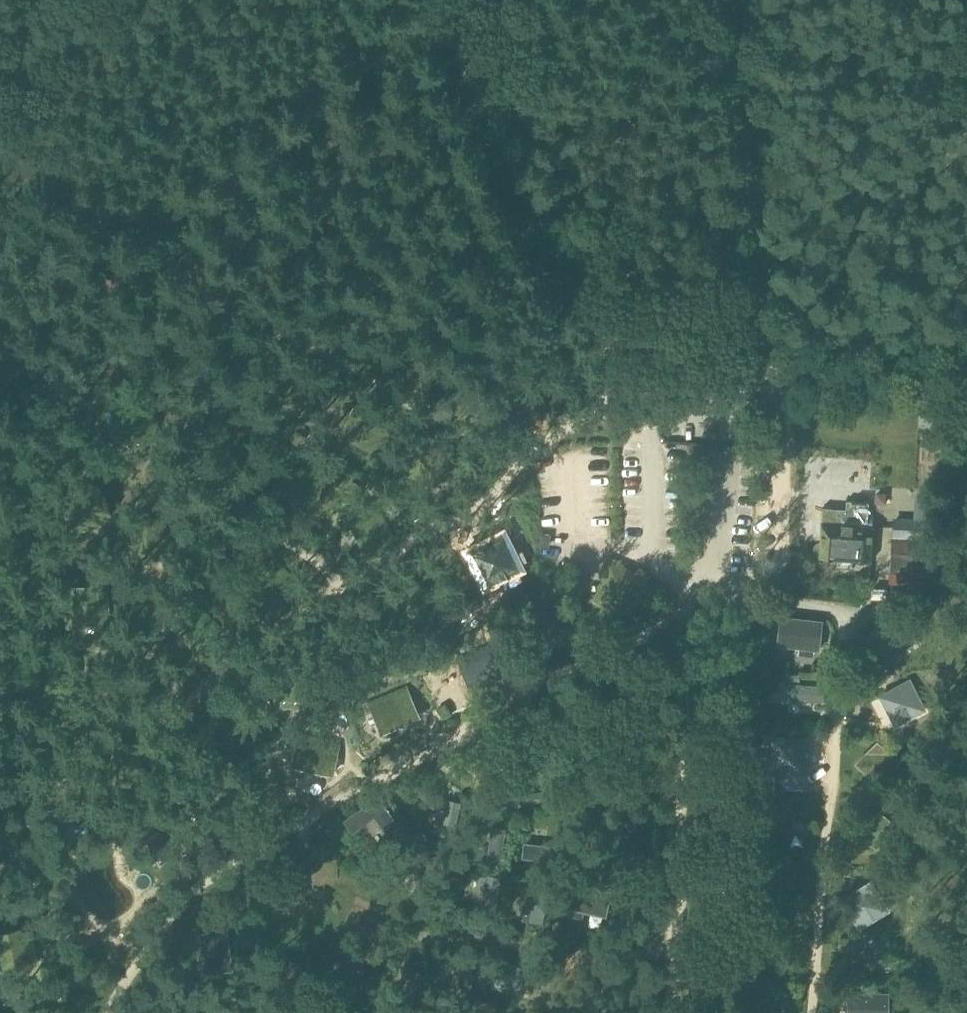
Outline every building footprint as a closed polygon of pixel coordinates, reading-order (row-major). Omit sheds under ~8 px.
[(298,430),(291,440),(299,446),(306,436),(298,430)] [(483,475),(491,465),(480,457),(472,467),(483,475)] [(876,502),(884,502),(885,494),(880,494),(876,497),(876,502)] [(869,503),(847,502),(847,510),(823,508),(821,542),(818,543),(815,546),(814,551),(817,554),(821,555),(821,557),(838,558),(837,567),(854,568),(855,560),(871,560),(874,527),(868,527),(869,503)] [(254,507),(246,504),(242,514),(250,517),(254,507)] [(542,533),(539,547),(549,549),(551,534),(542,533)] [(891,577),(890,582),(899,582),(923,584),(926,538),(893,535),(891,577)] [(526,570),(504,538),(470,559),(492,591),(526,570)] [(557,585),(549,592),(558,601),(565,594),(557,585)] [(873,588),(872,598),(886,599),(887,589),(873,588)] [(915,633),(887,614),(868,642),(896,661),(915,633)] [(782,616),(779,646),(821,651),(824,620),(782,616)] [(489,665),(449,665),(449,693),(489,693),(489,665)] [(755,665),(745,665),(744,675),(754,675),(755,665)] [(801,675),(790,674),(789,683),(800,684),(801,675)] [(916,714),(925,710),(917,695),(910,680),(880,696),(892,718),(906,711),(909,718),(916,714)] [(788,684),(787,701),(825,703),(825,686),(788,684)] [(407,688),(370,704),(382,729),(418,713),(407,688)] [(444,719),(451,714),(446,705),(438,709),(444,719)] [(315,709),(305,712),(309,721),(309,723),(319,719),(318,718),(315,709)] [(705,737),(715,750),(749,724),(740,711),(734,716),(730,711),(719,719),(722,724),(705,737)] [(335,716),(321,721),(325,730),(338,726),(335,716)] [(613,729),(613,738),(623,737),(622,728),(613,729)] [(765,741),(766,728),(757,728),(756,741),(765,741)] [(540,744),(550,744),(549,729),(539,729),(540,744)] [(596,733),(602,739),(606,739),(606,730),(596,730),(596,733)] [(300,736),(294,762),(334,770),(339,744),(300,736)] [(773,737),(770,770),(804,773),(806,739),(773,737)] [(877,743),(857,763),(878,784),(898,764),(877,743)] [(738,758),(747,758),(748,749),(738,748),(738,758)] [(199,794),(205,802),(212,797),(206,788),(199,794)] [(378,796),(344,821),(353,833),(375,817),(397,850),(399,849),(410,840),(390,813),(378,796)] [(790,798),(761,803),(766,833),(795,827),(790,798)] [(439,845),(453,848),(464,805),(450,802),(448,811),(440,809),(437,824),(444,826),(439,845)] [(507,830),(492,828),(486,865),(501,867),(507,830)] [(615,834),(601,834),(602,863),(614,863),(615,868),(657,868),(656,851),(615,850),(615,834)] [(428,844),(438,857),(445,852),(439,845),(434,839),(428,844)] [(526,843),(525,857),(564,862),(565,848),(526,843)] [(901,867),(892,865),(890,873),(899,874),(901,867)] [(787,874),(786,887),(800,888),(802,876),(787,874)] [(461,876),(454,878),(457,888),(464,886),(461,876)] [(481,917),(496,919),(502,878),(487,876),(485,889),(475,887),(472,903),(483,905),(481,917)] [(615,888),(572,878),(565,909),(574,912),(573,918),(586,921),(587,915),(608,919),(615,888)] [(871,882),(843,899),(860,928),(889,910),(871,882)] [(525,906),(525,907),(528,908),(531,909),(531,910),(528,922),(532,922),(543,925),(552,886),(541,883),(537,883),(534,898),(527,896),(525,906)] [(724,912),(731,902),(724,897),(717,907),(724,912)] [(553,929),(562,931),(564,922),(555,920),(553,929)] [(198,937),(185,939),(188,960),(201,958),(204,976),(233,972),(227,931),(198,935),(198,937)] [(841,938),(840,949),(849,950),(850,938),(841,938)] [(62,951),(57,957),(65,962),(69,956),(62,951)] [(752,952),(751,964),(760,965),(761,953),(752,952)] [(420,1003),(420,964),(405,964),(405,1003),(420,1003)] [(524,980),(534,979),(534,982),(545,981),(545,978),(544,970),(524,972),(524,980)] [(887,973),(887,983),(888,983),(895,983),(896,983),(896,973),(888,973),(887,973)] [(326,1000),(323,992),(307,997),(309,1005),(326,1000)] [(852,1012),(889,1012),(889,993),(852,993),(852,1012)] [(369,1006),(380,1006),(380,997),(380,996),(369,996),(369,997),(369,1006)]
